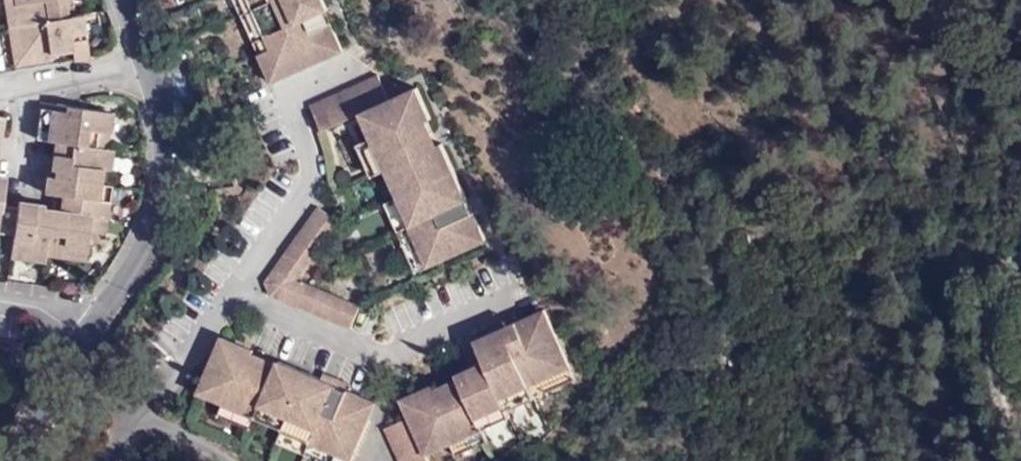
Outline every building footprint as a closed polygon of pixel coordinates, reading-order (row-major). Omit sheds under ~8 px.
[(6,30),(13,29),(16,28),(12,0),(2,0),(6,30)] [(16,28),(13,29),(17,53),(30,52),(32,65),(49,62),(48,56),(70,54),(71,63),(88,60),(82,18),(71,20),(68,0),(12,0),(16,28)] [(246,0),(231,0),(259,58),(271,53),(246,0)] [(271,53),(259,58),(273,87),(342,53),(329,25),(327,26),(302,38),(297,27),(321,15),(323,14),(316,0),(246,0),(271,53)] [(323,14),(328,12),(322,0),(316,0),(323,14)] [(302,38),(327,26),(321,15),(297,27),(302,38)] [(13,29),(6,30),(13,68),(32,65),(30,52),(17,53),(13,29)] [(323,134),(350,122),(363,116),(388,171),(400,166),(412,193),(456,173),(443,145),(439,146),(419,154),(411,136),(417,134),(414,127),(427,121),(430,120),(417,89),(388,102),(376,78),(311,108),(323,134)] [(84,113),(63,109),(63,116),(37,113),(33,142),(53,145),(50,173),(52,173),(70,176),(70,184),(52,181),(44,180),(42,196),(60,199),(58,215),(57,226),(40,224),(41,213),(42,209),(16,205),(15,211),(1,209),(4,184),(0,183),(0,237),(10,239),(9,256),(22,257),(27,253),(44,255),(44,252),(59,253),(72,198),(82,127),(84,113)] [(111,117),(84,113),(82,127),(72,198),(59,253),(58,259),(83,263),(87,236),(88,222),(93,223),(98,189),(100,174),(97,174),(100,153),(94,152),(96,136),(108,138),(111,117)] [(363,116),(350,122),(376,177),(388,171),(363,116)] [(439,146),(427,121),(414,127),(417,134),(411,136),(419,154),(439,146)] [(105,154),(108,138),(96,136),(94,152),(100,153),(105,154)] [(111,154),(105,154),(100,153),(97,174),(100,174),(108,175),(111,154)] [(400,166),(388,171),(401,198),(412,193),(400,166)] [(70,176),(52,173),(52,181),(70,184),(70,176)] [(412,193),(401,198),(400,199),(432,267),(489,241),(475,212),(449,224),(444,212),(469,200),(456,173),(412,193)] [(93,223),(104,224),(109,190),(98,189),(93,223)] [(432,267),(400,199),(388,205),(420,273),(432,267)] [(475,212),(469,200),(444,212),(449,224),(475,212)] [(281,287),(276,300),(355,332),(364,308),(301,283),(342,225),(320,212),(272,282),(281,287)] [(57,226),(58,215),(41,213),(40,224),(57,226)] [(88,222),(87,236),(101,238),(104,224),(93,223),(88,222)] [(58,259),(59,253),(44,252),(44,255),(43,260),(57,262),(58,259)] [(43,260),(44,255),(27,253),(22,257),(9,256),(8,261),(43,267),(43,260)] [(269,286),(276,300),(281,287),(272,282),(269,286)] [(481,340),(491,361),(508,397),(575,365),(549,308),(522,321),(534,348),(521,354),(506,322),(494,328),(496,333),(481,340)] [(534,348),(522,321),(519,316),(506,322),(521,354),(534,348)] [(355,460),(359,460),(383,406),(355,393),(344,420),(331,415),(345,383),(330,376),(327,382),(285,365),(283,368),(275,389),(257,381),(260,374),(253,371),(258,359),(259,355),(228,342),(210,385),(242,399),(237,410),(265,421),(270,410),(295,421),(291,432),(290,434),(355,460)] [(172,359),(155,343),(149,350),(167,365),(172,359)] [(275,389),(283,368),(258,359),(253,371),(260,374),(257,381),(275,389)] [(434,457),(428,444),(458,429),(464,442),(490,430),(484,417),(512,405),(508,397),(491,361),(462,374),(465,379),(473,398),(456,406),(452,400),(446,403),(440,390),(438,386),(407,400),(416,419),(392,430),(406,460),(436,460),(434,457)] [(512,405),(513,410),(581,377),(575,365),(508,397),(512,405)] [(465,379),(440,390),(446,403),(452,400),(456,406),(473,398),(465,379)] [(344,420),(355,393),(357,388),(345,383),(331,415),(344,420)] [(206,397),(231,407),(237,410),(242,399),(210,385),(206,397)] [(484,417),(490,430),(517,417),(513,410),(512,405),(484,417)] [(259,434),(265,421),(237,410),(231,407),(225,420),(259,434)] [(265,421),(291,432),(295,421),(270,410),(265,421)] [(428,444),(434,457),(458,444),(464,442),(458,429),(428,444)] [(464,442),(458,444),(464,455),(495,441),(490,430),(464,442)] [(290,434),(285,446),(322,460),(355,460),(290,434)]
